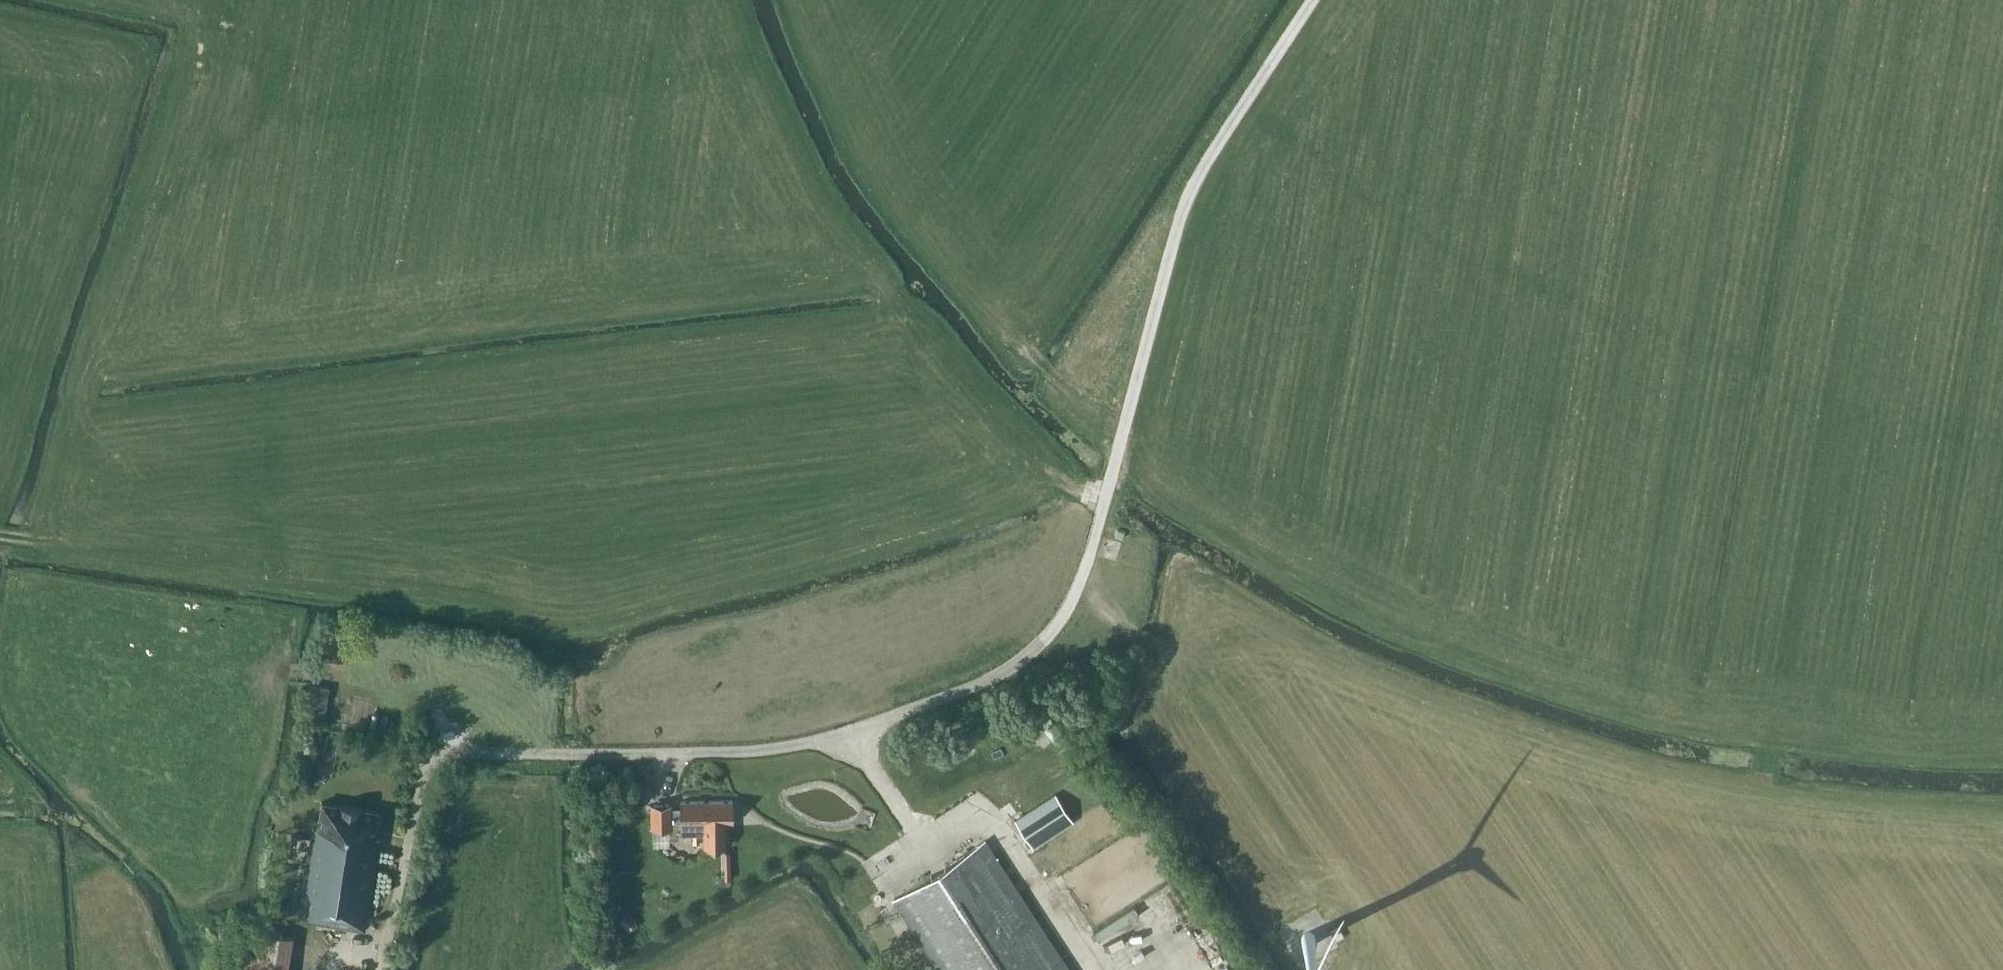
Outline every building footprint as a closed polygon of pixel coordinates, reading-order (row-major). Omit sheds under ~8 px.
[(328,702),(308,700),(306,716),(326,718),(328,702)] [(1074,822),(1055,793),(1014,819),(1033,848),(1074,822)] [(732,821),(731,800),(680,801),(680,808),(670,808),(670,804),(650,805),(651,829),(671,829),(670,822),(680,822),(681,833),(703,833),(703,846),(724,846),(724,821),(732,821)] [(338,806),(320,802),(316,828),(311,827),(296,913),(316,916),(315,921),(362,929),(378,838),(371,837),(375,812),(357,809),(358,806),(338,803),(338,806)] [(983,840),(893,899),(939,969),(1068,969),(983,840)] [(243,969),(288,969),(294,936),(258,930),(252,966),(244,964),(243,969)] [(1301,938),(1301,939),(1301,940),(1301,942),(1302,943),(1303,944),(1304,945),(1305,946),(1307,947),(1308,947),(1310,947),(1311,947),(1313,946),(1314,945),(1315,944),(1316,943),(1316,941),(1316,939),(1316,937),(1316,936),(1315,935),(1314,934),(1312,933),(1311,932),(1309,932),(1308,932),(1306,932),(1305,933),(1304,934),(1303,935),(1302,936),(1301,938)]
